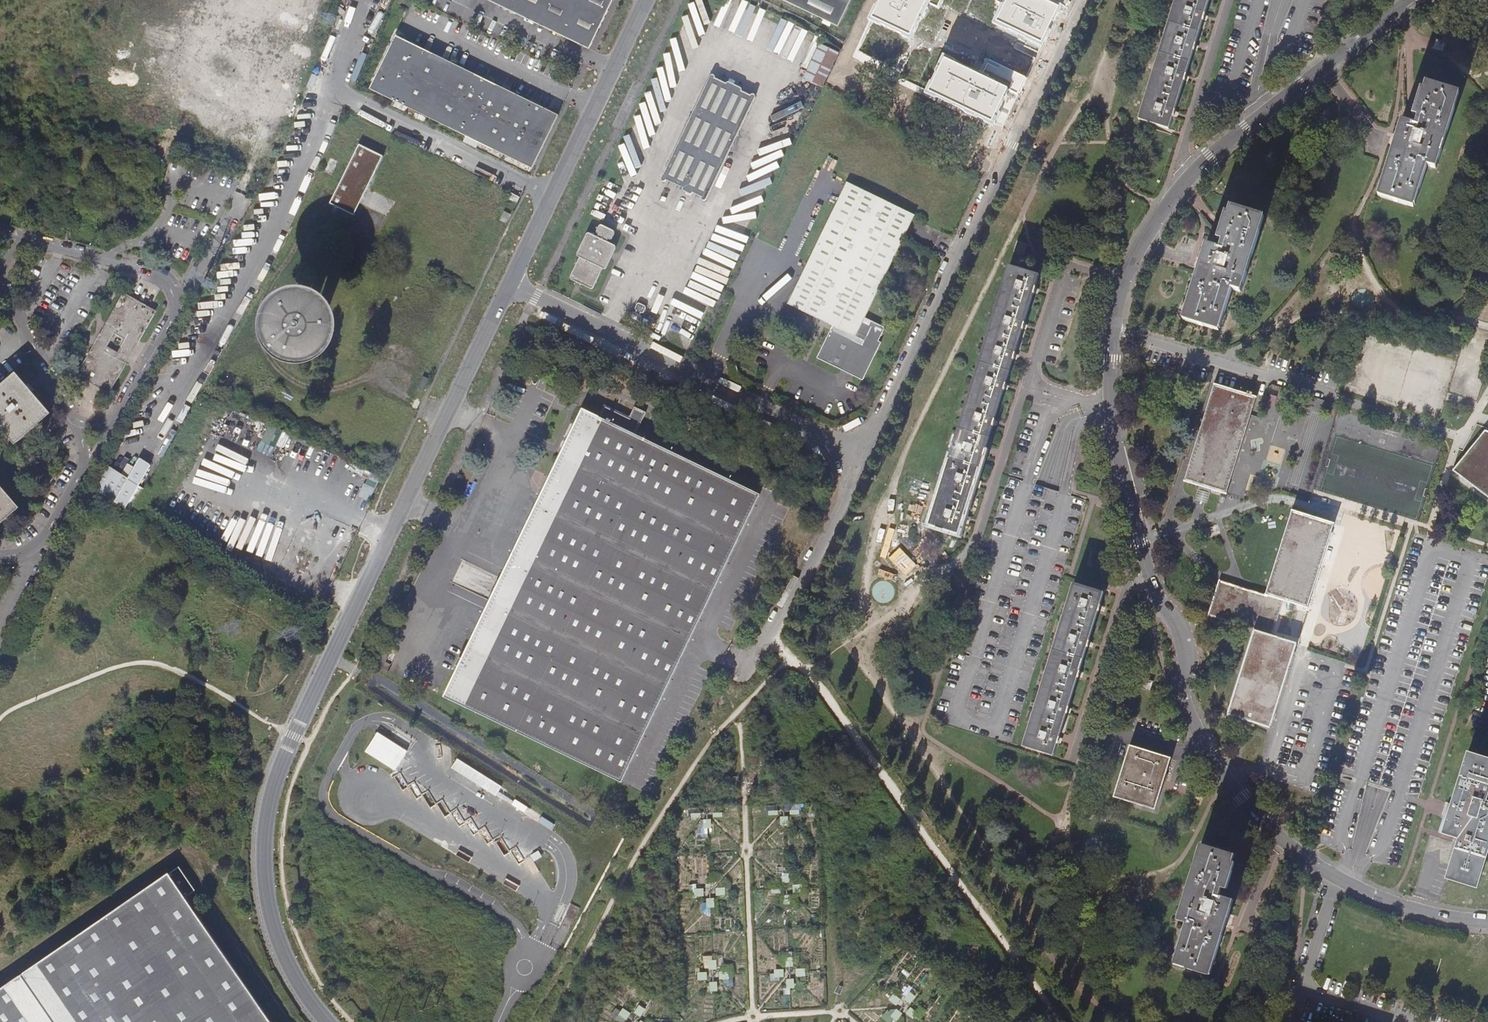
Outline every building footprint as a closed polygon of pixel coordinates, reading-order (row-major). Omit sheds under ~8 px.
[(523,18),(525,14),(495,0),(493,3),(523,18)] [(575,42),(577,40),(592,47),(614,0),(495,0),(525,14),(523,18),(548,29),(549,26),(566,34),(564,37),(575,42)] [(839,27),(852,0),(784,0),(839,27)] [(1143,120),(1170,129),(1210,0),(1179,0),(1178,5),(1175,4),(1171,16),(1174,17),(1170,30),(1167,30),(1162,46),(1165,47),(1160,60),(1158,60),(1152,77),(1156,78),(1150,96),(1147,95),(1141,113),(1144,114),(1143,120)] [(548,29),(564,37),(566,34),(549,26),(548,29)] [(550,133),(559,115),(396,35),(370,89),(533,168),(550,133)] [(1443,52),(1446,42),(1446,41),(1437,38),(1433,49),(1443,52)] [(575,42),(590,50),(592,47),(577,40),(575,42)] [(820,44),(804,78),(823,87),(840,52),(820,44)] [(726,83),(716,78),(716,77),(715,76),(714,74),(713,74),(711,75),(662,177),(662,178),(662,180),(664,181),(665,181),(667,180),(683,188),(684,191),(691,194),(693,193),(702,197),(702,199),(703,200),(705,201),(706,200),(707,199),(756,97),(756,95),(756,94),(754,93),(752,94),(751,95),(743,91),(742,88),(729,82),(726,83)] [(1152,77),(1147,95),(1150,96),(1156,78),(1152,77)] [(1380,196),(1398,202),(1399,199),(1415,204),(1427,166),(1436,169),(1442,148),(1439,147),(1444,131),(1447,132),(1455,108),(1452,107),(1457,92),(1426,82),(1422,97),(1419,96),(1413,115),(1418,117),(1415,124),(1402,120),(1393,148),(1396,149),(1393,157),(1390,156),(1383,179),(1386,180),(1380,196)] [(1442,148),(1447,132),(1444,131),(1439,147),(1442,148)] [(330,205),(354,217),(383,157),(359,146),(330,205)] [(1378,195),(1380,196),(1386,180),(1383,179),(1378,195)] [(915,215),(847,182),(807,266),(791,299),(841,322),(859,332),(856,336),(834,325),(818,358),(863,380),(879,347),(876,345),(885,327),(866,317),(904,239),(915,215)] [(507,198),(517,203),(520,197),(509,192),(507,198)] [(1414,207),(1415,204),(1399,199),(1398,202),(1414,207)] [(1241,292),(1247,272),(1244,271),(1249,255),(1252,255),(1260,232),(1257,230),(1261,216),(1231,206),(1226,221),(1224,220),(1217,239),(1222,240),(1220,248),(1206,244),(1197,272),(1200,273),(1198,281),(1195,280),(1187,304),(1190,305),(1185,320),(1204,326),(1205,323),(1220,328),(1232,289),(1241,292)] [(594,289),(594,287),(615,245),(608,241),(609,239),(610,240),(612,240),(613,239),(615,233),(615,231),(613,230),(603,225),(601,225),(600,226),(597,232),(598,234),(599,235),(598,237),(591,234),(571,277),(571,279),(592,289),(594,289)] [(1017,240),(1014,251),(1024,254),(1027,243),(1017,240)] [(716,308),(737,264),(705,249),(685,294),(716,308)] [(1247,272),(1252,255),(1249,255),(1244,271),(1247,272)] [(934,519),(931,526),(959,535),(1040,275),(1012,266),(1010,273),(1007,273),(1002,289),(1004,290),(999,308),(996,307),(991,325),(993,326),(989,339),(987,338),(981,355),(984,356),(980,369),(977,369),(972,387),(974,387),(969,405),(966,404),(961,422),(963,423),(959,436),(957,435),(952,452),(954,452),(950,466),(948,465),(943,481),(945,482),(939,502),(937,501),(931,518),(934,519)] [(337,347),(340,341),(342,333),(342,324),(340,316),(338,310),(334,304),(328,298),(321,293),(314,290),(306,288),(300,288),(295,289),(290,290),(285,292),(279,296),(274,300),(269,306),(267,310),(265,314),(264,318),(263,326),(263,332),(264,337),(266,342),(268,347),(272,353),(275,356),(277,358),(283,362),(290,365),(297,367),(307,367),(315,365),(321,363),(328,358),(332,354),(337,347)] [(1002,289),(996,307),(999,308),(1004,290),(1002,289)] [(78,372),(111,390),(126,364),(134,349),(154,314),(122,296),(106,322),(93,345),(78,372)] [(647,306),(640,302),(638,303),(635,308),(636,310),(637,310),(636,313),(634,312),(632,313),(630,318),(631,320),(638,323),(640,323),(643,317),(642,316),(641,315),(642,313),(643,314),(644,313),(647,308),(647,306)] [(537,340),(525,334),(521,343),(533,349),(537,340)] [(16,442),(50,413),(35,396),(17,375),(0,390),(0,423),(16,442)] [(424,375),(418,387),(424,390),(430,378),(424,375)] [(1256,397),(1215,384),(1185,480),(1226,493),(1256,397)] [(565,453),(523,541),(590,573),(571,611),(656,653),(679,664),(741,536),(761,494),(636,435),(647,412),(635,406),(630,417),(605,405),(599,417),(585,411),(565,453)] [(278,441),(285,444),(289,431),(268,424),(260,451),(274,455),(278,441)] [(1485,430),(1467,452),(1479,455),(1487,431),(1485,430)] [(1487,431),(1479,455),(1467,452),(1452,471),(1468,484),(1487,500),(1487,431)] [(147,488),(140,484),(153,464),(141,457),(129,476),(108,464),(94,487),(134,511),(147,488)] [(41,466),(36,474),(51,483),(56,474),(41,466)] [(943,481),(937,501),(939,502),(945,482),(943,481)] [(20,508),(0,486),(0,525),(20,508)] [(1255,630),(1229,715),(1270,728),(1296,644),(1273,636),(1284,600),(1307,608),(1334,523),(1292,510),(1266,595),(1221,581),(1209,616),(1255,630)] [(590,573),(523,541),(488,613),(447,699),(480,714),(550,749),(622,783),(629,769),(649,726),(679,664),(656,653),(571,611),(590,573)] [(1071,590),(1066,607),(1068,608),(1063,628),(1060,627),(1055,643),(1057,644),(1053,659),(1050,658),(1045,674),(1048,675),(1042,693),(1040,692),(1034,710),(1037,711),(1033,723),(1030,722),(1025,739),(1028,741),(1026,747),(1054,756),(1104,592),(1076,583),(1074,591),(1071,590)] [(1066,607),(1060,627),(1063,628),(1068,608),(1066,607)] [(1291,634),(1298,636),(1302,621),(1294,619),(1291,634)] [(1045,674),(1040,692),(1042,693),(1048,675),(1045,674)] [(1143,678),(1139,688),(1150,692),(1154,681),(1143,678)] [(399,768),(409,747),(377,732),(367,753),(399,768)] [(1130,745),(1114,796),(1155,809),(1171,758),(1130,745)] [(1487,801),(1487,798),(1487,759),(1468,753),(1443,834),(1458,839),(1446,878),(1477,888),(1487,854),(1487,802),(1487,801)] [(453,767),(497,794),(502,785),(459,758),(453,767)] [(1196,859),(1188,884),(1191,885),(1186,901),(1183,900),(1177,919),(1187,922),(1175,961),(1173,964),(1188,969),(1208,975),(1212,960),(1215,961),(1223,934),(1220,933),(1223,926),(1226,927),(1234,899),(1220,895),(1222,887),(1227,889),(1233,870),(1230,869),(1234,855),(1203,845),(1199,860),(1196,859)] [(0,988),(0,1021),(271,1021),(186,896),(196,889),(180,865),(0,988)]
